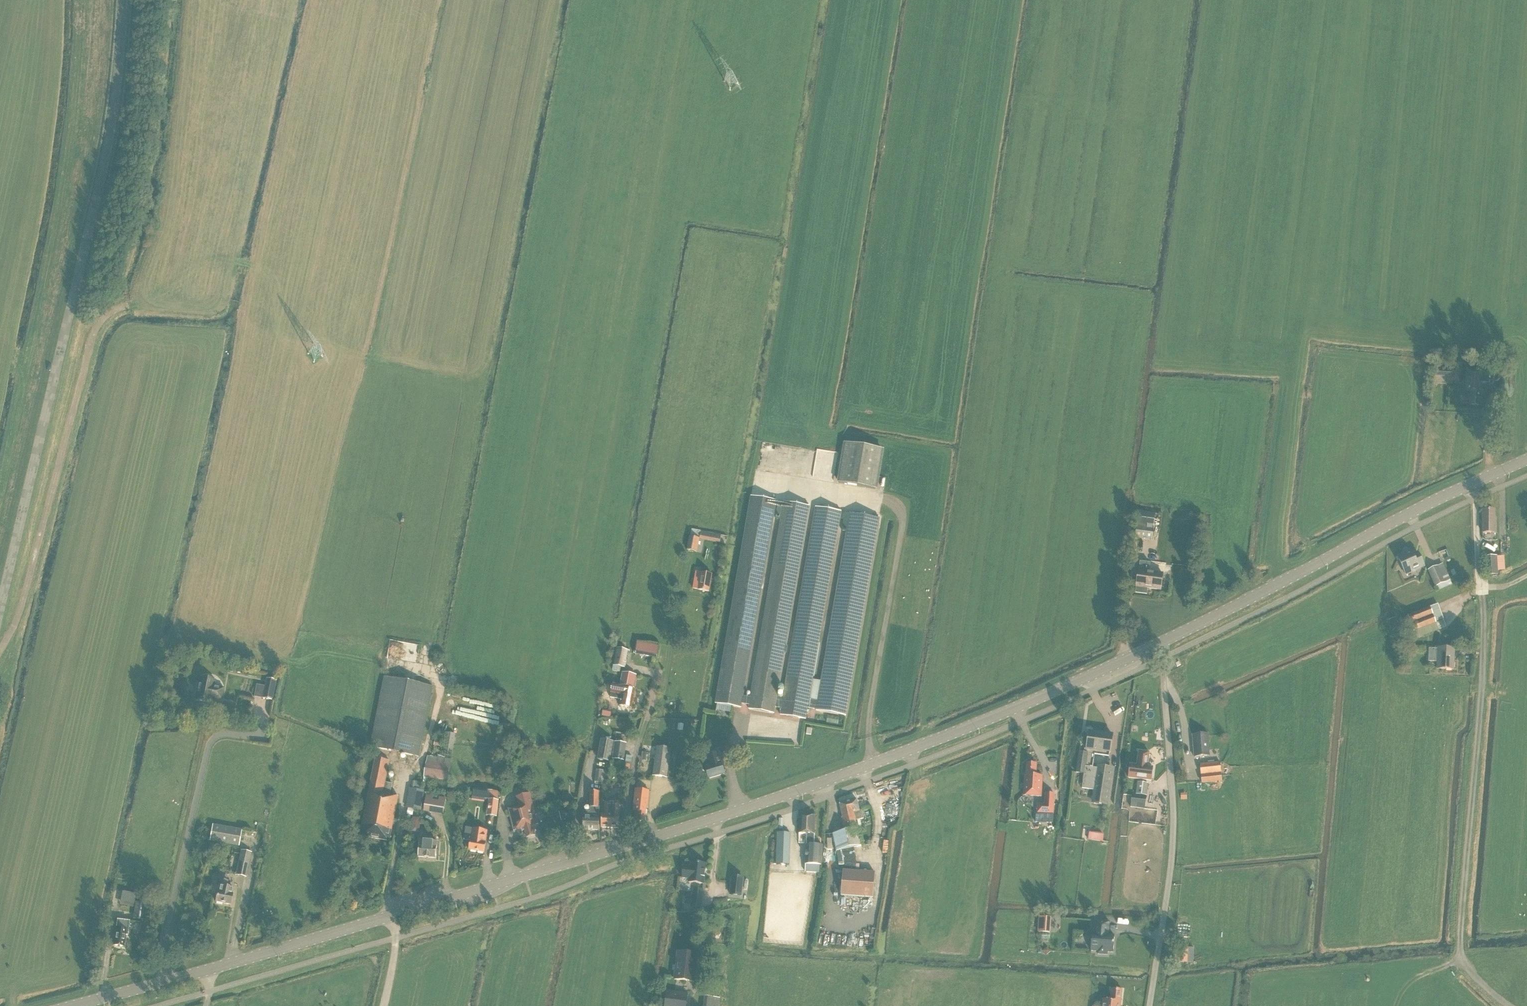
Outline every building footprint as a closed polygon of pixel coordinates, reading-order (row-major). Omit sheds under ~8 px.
[(884,449),(844,442),(838,483),(877,490),(884,449)] [(751,496),(716,704),(740,708),(741,704),(750,705),(749,709),(773,714),(775,707),(781,708),(780,715),(806,719),(807,708),(817,710),(817,711),(846,716),(880,518),(851,513),(850,514),(847,532),(818,700),(809,699),(840,519),(841,512),(841,511),(816,507),(783,698),(780,697),(779,700),(776,700),(809,506),(785,502),(784,503),(781,521),(751,698),(742,696),(776,501),(751,496)] [(1494,518),(1494,510),(1482,510),(1482,533),(1496,533),(1496,518),(1494,518)] [(843,531),(847,532),(850,514),(841,512),(840,519),(845,520),(843,531)] [(1153,527),(1155,514),(1137,512),(1135,524),(1137,524),(1135,538),(1152,540),(1153,527)] [(707,526),(705,532),(719,536),(720,530),(707,526)] [(687,550),(697,552),(699,538),(690,537),(687,550)] [(1413,556),(1411,551),(1398,558),(1405,574),(1424,565),(1418,553),(1413,556)] [(1484,557),(1485,575),(1498,574),(1497,556),(1484,557)] [(1150,563),(1140,562),(1136,587),(1136,593),(1147,595),(1148,588),(1160,590),(1163,574),(1149,572),(1150,563)] [(1436,586),(1445,582),(1437,566),(1428,570),(1436,586)] [(699,590),(709,591),(712,575),(696,572),(693,588),(699,589),(699,590)] [(1435,602),(1439,621),(1446,619),(1442,601),(1435,602)] [(1430,607),(1408,616),(1416,638),(1439,629),(1430,607)] [(663,652),(665,641),(641,638),(640,650),(663,652)] [(617,648),(613,666),(624,668),(628,650),(617,648)] [(1437,662),(1437,669),(1453,670),(1454,649),(1438,648),(1438,649),(1429,649),(1428,662),(1437,662)] [(620,706),(631,708),(635,690),(633,690),(636,675),(623,672),(620,686),(613,684),(612,690),(610,697),(621,700),(620,706)] [(216,680),(199,677),(197,684),(196,684),(194,692),(195,692),(194,701),(211,704),(212,701),(222,702),(225,688),(215,686),(216,680)] [(384,677),(371,747),(419,757),(433,686),(384,677)] [(277,680),(266,678),(261,698),(272,701),(277,680)] [(193,684),(186,682),(183,681),(178,702),(188,704),(193,684)] [(1089,731),(1086,749),(1085,748),(1084,752),(1079,752),(1076,772),(1084,774),(1082,788),(1093,790),(1092,797),(1094,798),(1094,803),(1102,804),(1102,802),(1108,803),(1112,774),(1111,774),(1112,768),(1097,766),(1097,768),(1093,767),(1095,754),(1110,757),(1113,735),(1089,731)] [(452,752),(455,734),(446,732),(443,751),(452,752)] [(1208,734),(1192,735),(1195,758),(1210,756),(1208,734)] [(613,743),(600,741),(597,762),(610,764),(613,743)] [(613,758),(623,760),(626,744),(615,742),(613,758)] [(652,775),(663,777),(666,778),(670,749),(657,747),(652,775)] [(727,767),(722,750),(707,754),(708,756),(701,768),(708,772),(710,778),(726,774),(725,767),(727,767)] [(1148,780),(1150,766),(1147,766),(1149,753),(1139,751),(1137,765),(1130,764),(1129,777),(1148,780)] [(427,756),(424,777),(448,780),(451,759),(427,756)] [(375,758),(360,836),(389,841),(392,829),(395,830),(396,826),(393,825),(398,796),(390,794),(392,784),(385,782),(389,761),(375,758)] [(1037,763),(1025,763),(1025,775),(1024,775),(1023,796),(1042,797),(1043,776),(1037,775),(1037,763)] [(1217,773),(1222,773),(1221,763),(1201,765),(1202,775),(1206,775),(1207,782),(1218,781),(1217,773)] [(607,771),(596,770),(595,782),(606,783),(607,771)] [(407,808),(421,810),(424,790),(423,790),(424,783),(412,781),(411,788),(410,788),(407,808)] [(1148,783),(1137,782),(1137,784),(1133,783),(1131,805),(1146,807),(1148,783)] [(474,789),(473,797),(489,799),(488,814),(498,815),(500,792),(474,789)] [(647,806),(648,806),(649,791),(635,790),(633,811),(635,811),(634,821),(645,822),(647,806)] [(583,829),(599,830),(599,812),(598,812),(599,792),(591,791),(590,812),(583,812),(583,829)] [(525,830),(526,837),(535,835),(532,826),(538,824),(530,793),(517,797),(519,805),(508,808),(514,831),(522,829),(522,831),(525,830)] [(1055,793),(1045,793),(1044,802),(1043,804),(1037,803),(1037,813),(1035,813),(1035,822),(1041,822),(1042,814),(1045,814),(1045,819),(1053,820),(1053,814),(1054,814),(1055,793)] [(424,809),(444,812),(445,803),(446,803),(446,798),(440,797),(439,802),(426,799),(424,809)] [(843,817),(841,817),(845,831),(833,834),(837,851),(842,850),(842,853),(843,860),(844,860),(843,864),(845,864),(844,870),(857,871),(857,864),(856,864),(856,857),(854,847),(863,845),(857,820),(864,818),(862,810),(859,811),(857,800),(840,804),(843,817)] [(604,805),(604,815),(601,814),(601,828),(619,828),(619,815),(616,815),(617,805),(604,805)] [(417,828),(425,828),(425,814),(417,814),(417,828)] [(806,844),(805,865),(822,865),(823,845),(814,844),(815,817),(800,819),(799,834),(807,834),(806,844)] [(1101,829),(1102,823),(1095,822),(1093,836),(1109,837),(1110,830),(1101,829)] [(242,830),(212,824),(209,841),(239,846),(242,830)] [(469,850),(484,852),(487,831),(473,829),(469,850)] [(778,833),(777,864),(790,864),(790,834),(778,833)] [(419,840),(418,857),(436,858),(437,842),(432,841),(432,837),(425,837),(425,841),(419,840)] [(235,875),(246,877),(251,852),(241,850),(235,875)] [(707,863),(690,862),(690,866),(683,865),(682,879),(688,879),(688,883),(704,884),(707,863)] [(875,873),(857,871),(844,870),(843,870),(841,895),(873,898),(875,873)] [(743,878),(732,877),(730,894),(741,896),(743,878)] [(215,902),(230,905),(233,888),(227,887),(228,881),(220,880),(215,902)] [(704,889),(694,888),(693,894),(691,894),(690,907),(702,908),(704,889)] [(135,894),(124,891),(122,900),(133,902),(135,894)] [(147,904),(135,902),(133,918),(144,919),(147,904)] [(117,920),(116,928),(113,945),(123,947),(125,935),(127,935),(129,921),(117,920)] [(1107,955),(1107,952),(1113,952),(1114,935),(1108,935),(1108,922),(1093,921),(1093,935),(1091,935),(1090,952),(1098,952),(1098,955),(1107,955)] [(1187,948),(1179,948),(1178,962),(1186,963),(1187,948)] [(698,954),(678,952),(674,979),(694,982),(698,954)] [(1122,990),(1111,989),(1110,1000),(1103,999),(1102,1005),(1120,1005),(1122,990)] [(666,992),(664,1005),(686,1005),(687,995),(666,992)] [(706,996),(705,1005),(719,1005),(720,998),(706,996)]
